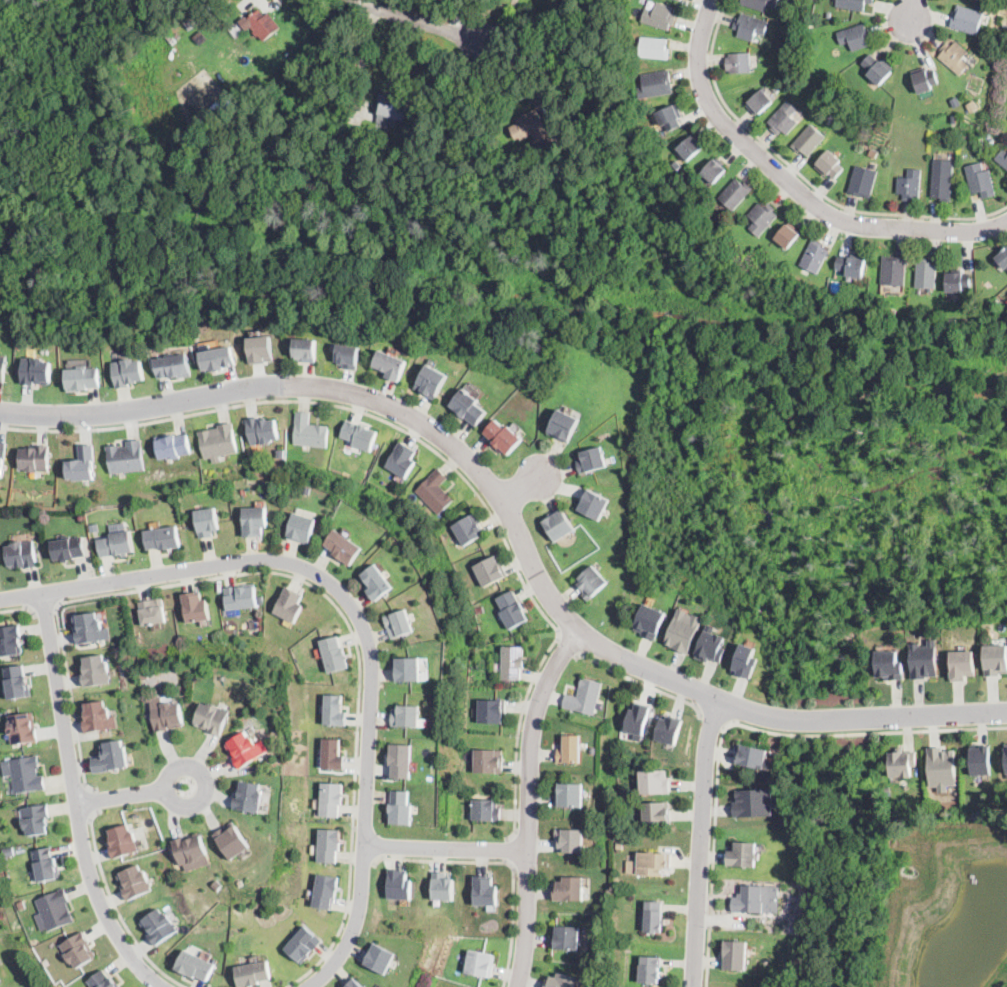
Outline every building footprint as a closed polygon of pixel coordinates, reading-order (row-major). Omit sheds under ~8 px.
[(741,4),(742,0),(780,0),(777,10),(768,7),(766,12),(741,4)] [(836,7),(838,0),(874,0),(873,3),(866,2),(865,12),(836,7)] [(673,7),(671,14),(677,16),(674,25),(672,24),(670,30),(642,22),(647,8),(654,11),(657,2),(673,7)] [(977,35),(974,34),(951,27),(958,5),(984,14),(977,35)] [(641,8),(639,14),(633,13),(635,6),(641,8)] [(262,12),(265,16),(268,13),(280,28),(264,41),(259,36),(258,37),(254,32),(256,30),(247,20),(260,9),(262,12)] [(760,18),(765,20),(769,21),(765,35),(757,33),(754,41),(751,40),(738,37),(740,30),(734,29),(738,18),(740,19),(742,13),(760,18)] [(866,29),(866,30),(870,29),(873,39),(867,41),(869,47),(853,52),(850,42),(842,45),(838,33),(864,24),(866,29)] [(670,58),(669,59),(640,57),(642,37),(669,39),(668,49),(670,49),(670,58)] [(959,45),(968,52),(970,53),(964,60),(969,65),(961,76),(940,58),(944,53),(941,50),(948,42),(953,46),(956,42),(959,45)] [(752,68),(752,73),(730,74),(730,71),(727,71),(726,58),(730,58),(730,54),(751,53),(752,68)] [(873,57),(880,62),(882,59),(894,69),(881,85),(869,75),(872,71),(864,65),(872,55),(873,57)] [(648,97),(646,98),(642,75),(670,70),(673,93),(648,97)] [(937,70),(938,73),(941,84),(935,86),(936,90),(920,95),(914,75),(930,70),(930,72),(937,70)] [(781,88),(777,92),(772,88),(776,84),(781,88)] [(774,102),(760,115),(759,114),(757,116),(747,105),(750,103),(749,102),(763,89),(774,102)] [(973,99),(968,101),(964,93),(969,91),(973,99)] [(414,100),(413,105),(408,104),(404,120),(397,118),(394,128),(377,123),(380,114),(376,113),(377,109),(375,108),(376,103),(378,103),(381,92),(414,100)] [(794,128),(788,135),(783,131),(779,136),(770,128),(773,125),(769,121),(787,100),(797,109),(791,116),(799,123),(794,128)] [(679,119),(682,126),(670,132),(666,124),(662,126),(656,113),(677,103),(683,116),(678,119),(679,119)] [(549,133),(550,135),(554,144),(560,141),(563,148),(545,157),(542,151),(537,153),(532,142),(537,140),(534,134),(522,140),(521,137),(516,139),(511,128),(519,123),(517,119),(537,109),(549,133)] [(823,141),(814,151),(810,156),(803,150),(801,153),(793,146),(811,126),(812,124),(826,137),(823,141)] [(696,135),(700,140),(705,146),(703,148),(704,149),(688,162),(685,158),(684,158),(686,156),(678,147),(693,135),(694,136),(696,135)] [(511,151),(502,154),(498,144),(506,141),(511,151)] [(1003,149),(1006,152),(1006,169),(995,159),(1003,149)] [(844,169),(836,178),(836,179),(829,173),(826,177),(815,167),(818,164),(817,164),(829,150),(842,161),(839,164),(844,169)] [(727,170),(715,185),(705,176),(704,178),(701,175),(717,156),(725,164),(723,166),(727,170)] [(981,162),(984,172),(990,170),(997,195),(983,199),(981,192),(972,195),(965,166),(981,162)] [(878,173),(871,199),(849,193),(850,189),(856,165),(878,171),(878,173)] [(922,170),(920,195),(920,198),(914,198),(913,201),(903,200),(904,194),(897,193),(898,177),(907,178),(908,169),(922,170)] [(953,172),(952,202),(941,201),(941,197),(932,197),(933,171),(953,172)] [(742,183),(743,185),(746,182),(754,189),(734,211),(719,197),(736,178),(742,183)] [(775,207),(777,209),(775,212),(779,216),(761,237),(750,228),(756,221),(749,215),(760,203),(765,207),(769,202),(775,207)] [(798,237),(788,249),(779,242),(778,244),(774,240),(790,221),(803,232),(798,237)] [(826,259),(818,274),(800,265),(813,239),(823,244),(822,247),(830,251),(826,259)] [(996,257),(1006,248),(1006,267),(1005,269),(996,257)] [(844,257),(850,258),(850,257),(866,259),(863,278),(847,276),(848,272),(837,270),(839,257),(844,257)] [(905,283),(905,286),(882,284),(884,257),(907,258),(905,283)] [(937,282),(936,289),(916,288),(918,259),(925,259),(924,262),(938,263),(937,282)] [(965,273),(965,274),(971,274),(971,288),(964,288),(964,292),(947,292),(947,273),(965,273)] [(251,362),(274,362),(273,336),(250,336),(251,362)] [(318,340),(317,363),(304,362),(304,360),(296,360),(296,357),(295,357),(296,339),(318,340)] [(361,347),(358,370),(344,368),(345,366),(339,365),(339,363),(336,362),(339,345),(339,344),(361,347)] [(226,366),(227,369),(214,371),(213,368),(206,370),(202,351),(234,345),(238,364),(226,366)] [(404,373),(400,383),(387,377),(389,372),(374,367),(381,350),(409,361),(404,373)] [(172,377),(172,375),(160,377),(157,358),(190,352),(193,374),(172,377)] [(6,380),(0,379),(0,353),(9,354),(6,380)] [(45,358),(45,359),(47,359),(47,361),(54,362),(52,385),(37,384),(37,385),(23,384),(24,358),(35,359),(35,357),(45,358)] [(137,357),(138,358),(144,358),(146,378),(139,379),(139,382),(131,383),(132,386),(120,387),(119,387),(115,361),(137,357)] [(89,364),(90,366),(102,366),(103,386),(90,386),(91,390),(70,391),(69,367),(82,366),(82,364),(89,364)] [(449,376),(436,400),(415,388),(428,364),(449,376)] [(488,412),(477,426),(451,405),(464,388),(479,400),(477,403),(488,412)] [(581,420),(569,444),(548,434),(560,409),(581,420)] [(329,426),(327,448),(294,445),(296,411),(310,412),(309,424),(329,426)] [(260,416),(261,419),(268,418),(269,420),(276,419),(279,439),(273,440),(273,442),(271,442),(271,443),(250,447),(249,439),(250,438),(246,418),(260,416)] [(497,419),(507,429),(510,426),(524,439),(509,455),(505,451),(503,454),(501,452),(497,449),(499,447),(484,433),(497,419)] [(358,424),(359,425),(360,422),(368,425),(368,427),(378,431),(370,453),(352,446),(354,442),(340,437),(347,420),(358,424)] [(212,458),(203,460),(197,432),(218,428),(218,425),(231,422),(238,453),(212,458)] [(177,435),(177,437),(188,435),(191,453),(180,456),(180,458),(172,459),(172,458),(159,460),(155,441),(162,440),(162,438),(177,435)] [(141,440),(145,470),(110,474),(106,446),(120,444),(120,447),(127,447),(126,442),(141,440)] [(416,462),(406,479),(385,466),(401,441),(414,449),(413,451),(416,453),(413,458),(417,461),(416,462)] [(94,474),(94,479),(73,480),(73,479),(67,479),(67,459),(79,459),(79,443),(95,443),(96,474),(94,474)] [(49,445),(48,471),(26,471),(26,470),(19,469),(20,449),(28,449),(28,448),(36,448),(36,445),(49,445)] [(594,471),(581,475),(578,461),(580,461),(579,455),(582,454),(581,452),(602,447),(608,468),(594,471)] [(285,449),(284,456),(277,456),(278,448),(285,449)] [(453,500),(438,515),(415,490),(438,467),(448,478),(440,486),(453,500)] [(313,485),(310,494),(302,492),(305,483),(313,485)] [(603,516),(600,521),(578,510),(589,490),(589,489),(611,500),(603,516)] [(200,539),(195,511),(216,507),(220,530),(212,531),(214,537),(200,539)] [(246,538),(244,538),(243,508),(267,507),(267,528),(263,528),(264,537),(246,538)] [(561,539),(556,543),(543,522),(551,517),(563,509),(576,530),(561,539)] [(477,538),(464,546),(452,526),(478,511),(483,521),(480,523),(486,533),(477,538)] [(317,519),(309,545),(286,538),(293,512),(317,519)] [(101,529),(92,531),(91,523),(100,522),(101,529)] [(181,547),(172,549),(160,551),(160,548),(147,550),(144,531),(178,526),(181,547)] [(363,547),(351,566),(322,547),(334,529),(363,547)] [(127,553),(128,555),(122,556),(122,554),(101,558),(98,541),(98,539),(111,537),(111,534),(130,531),(134,552),(127,553)] [(71,533),(71,536),(84,534),(86,554),(76,555),(76,558),(61,560),(61,558),(55,559),(53,540),(65,538),(65,534),(71,533)] [(23,540),(24,542),(34,541),(38,567),(25,569),(24,566),(9,569),(5,547),(12,546),(11,542),(23,540)] [(507,576),(484,588),(473,566),(496,554),(507,576)] [(384,595),(375,602),(368,591),(372,588),(361,574),(367,570),(376,563),(394,588),(384,595)] [(609,582),(588,602),(582,595),(584,594),(574,583),(593,565),(609,582)] [(246,585),(246,587),(255,586),(257,607),(225,610),(222,588),(246,585)] [(303,605),(293,624),(272,612),(286,585),(293,588),(292,591),(302,596),(299,603),(303,605)] [(518,601),(519,602),(520,601),(524,608),(522,608),(528,619),(509,630),(500,613),(503,611),(496,598),(512,589),(518,601)] [(196,591),(197,593),(199,593),(200,599),(205,598),(209,618),(186,623),(180,594),(196,591)] [(151,624),(140,625),(137,602),(138,602),(161,598),(165,622),(151,624)] [(667,611),(659,632),(657,632),(654,639),(641,633),(642,631),(634,628),(645,602),(667,611)] [(687,612),(688,613),(689,612),(693,613),(692,615),(693,615),(694,613),(703,617),(688,652),(671,645),(671,644),(665,642),(680,607),(688,610),(687,612)] [(403,636),(392,639),(384,616),(407,608),(415,632),(403,636)] [(96,610),(97,616),(101,616),(103,626),(108,625),(110,637),(77,641),(73,613),(96,610)] [(23,653),(0,657),(0,626),(19,623),(22,637),(20,637),(23,653)] [(713,631),(717,632),(727,636),(723,646),(726,647),(720,661),(710,657),(708,661),(696,655),(708,623),(715,625),(713,631)] [(341,648),(344,648),(349,667),(327,673),(318,641),(338,636),(341,648)] [(938,675),(927,675),(927,677),(912,678),(911,642),(920,642),(920,644),(929,644),(928,638),(936,638),(938,675)] [(741,642),(732,671),(751,677),(758,657),(754,656),(756,647),(741,642)] [(993,644),(1006,643),(1006,671),(999,671),(999,674),(985,675),(984,645),(989,644),(989,643),(993,642),(993,644)] [(525,668),(525,669),(522,669),(521,680),(502,680),(503,645),(525,646),(525,668)] [(893,648),(893,650),(899,650),(899,661),(904,661),(904,673),(903,673),(902,678),(885,678),(885,676),(878,676),(878,650),(888,649),(888,648),(893,648)] [(952,680),(950,651),(974,649),(976,674),(968,674),(968,676),(966,676),(966,679),(952,680)] [(102,656),(103,662),(106,662),(108,674),(109,674),(110,678),(108,679),(109,684),(82,687),(80,675),(80,674),(83,674),(82,666),(84,665),(83,658),(102,656)] [(421,681),(394,681),(394,658),(420,657),(421,681)] [(25,675),(27,675),(30,694),(9,697),(8,686),(5,686),(3,678),(6,678),(4,667),(23,664),(25,675)] [(141,678),(140,670),(148,669),(148,677),(141,678)] [(603,682),(599,700),(595,716),(563,708),(563,706),(566,694),(577,696),(582,677),(603,682)] [(267,699),(262,705),(255,699),(261,693),(267,699)] [(346,725),(346,726),(323,725),(324,695),(343,696),(342,713),(347,713),(346,725)] [(161,696),(162,702),(174,701),(174,703),(181,702),(184,723),(176,724),(176,726),(168,727),(168,728),(156,730),(151,697),(161,696)] [(103,697),(105,705),(107,705),(109,715),(114,714),(117,726),(98,729),(85,732),(82,717),(83,716),(83,715),(89,715),(88,712),(83,713),(80,702),(103,697)] [(507,722),(506,727),(480,726),(481,700),(507,701),(507,722)] [(651,703),(650,705),(653,706),(645,735),(643,734),(641,740),(633,738),(635,732),(626,729),(632,704),(637,705),(638,700),(651,703)] [(203,701),(209,703),(210,701),(230,709),(220,734),(208,730),(209,728),(195,723),(203,701)] [(420,706),(420,719),(419,727),(392,726),(392,712),(396,712),(396,706),(398,707),(399,705),(420,706)] [(12,743),(8,721),(11,721),(10,715),(33,711),(38,739),(12,743)] [(668,712),(684,717),(676,744),(656,738),(664,713),(668,714),(668,712)] [(247,730),(250,734),(251,734),(256,743),(264,738),(270,750),(240,768),(225,742),(247,730)] [(561,763),(558,763),(558,749),(562,749),(562,736),(581,736),(581,763),(561,763)] [(343,768),(343,769),(320,767),(322,738),(339,739),(339,755),(344,756),(343,768)] [(122,739),(123,745),(124,744),(127,766),(93,771),(91,757),(102,756),(100,743),(122,739)] [(411,771),(411,778),(392,777),(392,766),(390,766),(390,742),(412,743),(411,771)] [(773,760),(771,767),(766,766),(765,769),(735,762),(738,748),(737,748),(739,742),(770,749),(768,759),(773,760)] [(972,774),(971,744),(974,744),(992,743),(993,774),(972,774)] [(942,745),(942,751),(946,750),(946,748),(955,748),(957,785),(948,785),(948,791),(938,792),(938,785),(929,786),(927,746),(942,745)] [(903,746),(903,750),(916,749),(917,765),(914,765),(914,775),(891,776),(890,751),(896,751),(896,746),(903,746)] [(503,750),(503,756),(504,756),(504,761),(503,761),(503,774),(476,774),(475,771),(475,750),(503,750)] [(37,768),(38,776),(42,775),(45,790),(15,795),(9,760),(37,755),(39,768),(37,768)] [(667,776),(669,776),(669,792),(642,793),(641,770),(667,769),(667,776)] [(263,791),(262,802),(260,801),(258,811),(233,807),(237,778),(262,782),(261,788),(263,789),(263,791)] [(342,796),(341,805),(339,805),(338,817),(319,816),(320,783),(342,784),(342,796)] [(584,785),(584,790),(583,807),(557,807),(557,796),(556,796),(556,790),(560,790),(560,784),(584,784),(584,785)] [(768,786),(768,788),(772,788),(773,796),(779,796),(779,805),(773,806),(773,814),(734,815),(734,800),(737,800),(737,796),(736,796),(736,789),(763,788),(763,786),(768,786)] [(409,790),(409,805),(412,805),(412,825),(390,824),(391,813),(389,813),(390,803),(391,803),(391,790),(409,790)] [(494,800),(494,802),(498,802),(498,807),(502,807),(502,821),(474,821),(474,800),(494,800)] [(669,805),(671,805),(671,822),(645,823),(644,801),(669,800),(669,805)] [(48,822),(48,825),(47,825),(48,834),(29,836),(28,830),(26,830),(25,828),(24,828),(23,823),(22,823),(21,818),(23,817),(22,808),(47,804),(49,816),(47,816),(48,822)] [(249,847),(233,820),(213,832),(229,859),(249,847)] [(128,822),(130,829),(133,828),(136,838),(134,839),(137,850),(113,856),(109,844),(112,843),(108,828),(128,822)] [(340,843),(339,851),(337,851),(336,863),(316,863),(317,846),(318,829),(340,829),(340,843)] [(584,853),(559,852),(559,838),(556,838),(556,829),(584,829),(584,853)] [(200,833),(210,862),(185,870),(183,863),(180,864),(172,839),(185,835),(186,838),(200,833)] [(757,843),(756,853),(760,853),(759,860),(756,860),(755,867),(727,866),(728,853),(728,850),(731,851),(732,842),(757,843)] [(15,854),(4,856),(3,848),(14,846),(15,854)] [(51,848),(53,858),(55,858),(56,865),(59,864),(62,878),(38,882),(32,851),(50,847),(51,848)] [(672,867),(672,870),(664,870),(664,876),(638,875),(638,853),(672,853),(672,867)] [(137,865),(139,870),(141,869),(142,871),(143,871),(151,886),(149,887),(151,890),(127,901),(126,900),(115,876),(137,865)] [(411,879),(411,900),(387,899),(388,870),(407,870),(406,879),(411,879)] [(454,878),(454,901),(432,900),(433,872),(446,872),(446,878),(454,878)] [(336,890),(335,898),(333,898),(331,910),(311,907),(317,873),(338,877),(336,890)] [(499,891),(499,906),(474,905),(475,881),(475,876),(489,876),(489,878),(494,879),(494,885),(499,885),(499,891)] [(555,900),(554,882),(564,882),(564,877),(584,877),(584,900),(555,900)] [(223,883),(217,890),(211,884),(216,878),(223,883)] [(777,912),(733,910),(734,898),(738,898),(738,893),(743,894),(743,886),(778,886),(777,912)] [(75,921),(49,932),(35,900),(64,887),(70,901),(67,902),(75,921)] [(26,907),(21,909),(18,901),(23,899),(26,907)] [(661,903),(661,910),(663,910),(662,932),(655,932),(655,935),(651,935),(651,931),(645,931),(645,920),(642,920),(643,910),(646,910),(647,901),(662,902),(661,903)] [(160,905),(164,911),(165,910),(176,925),(175,926),(177,929),(156,944),(147,932),(149,930),(140,919),(160,905)] [(307,959),(301,965),(283,949),(291,939),(304,925),(322,941),(307,959)] [(580,943),(580,951),(552,949),(554,927),(581,928),(580,943)] [(97,957),(79,968),(75,963),(71,965),(65,955),(67,954),(61,944),(82,932),(97,957)] [(747,956),(746,971),(723,970),(724,957),(724,941),(747,942),(747,956)] [(390,967),(386,975),(361,963),(371,942),(396,954),(390,967)] [(214,964),(206,982),(195,976),(193,980),(174,970),(184,949),(214,964)] [(492,977),(492,978),(465,973),(470,950),(496,955),(492,977)] [(660,959),(660,966),(659,984),(652,984),(652,986),(646,986),(646,984),(639,983),(640,965),(642,965),(642,956),(660,957),(660,959)] [(259,985),(247,986),(237,986),(233,967),(259,962),(266,961),(269,980),(258,982),(259,985)] [(117,982),(120,986),(91,986),(87,981),(103,969),(110,979),(114,984),(117,982)] [(578,978),(576,986),(547,986),(549,976),(551,977),(551,976),(558,977),(558,973),(576,977),(578,978)] [(353,976),(364,986),(342,986),(353,976)]
